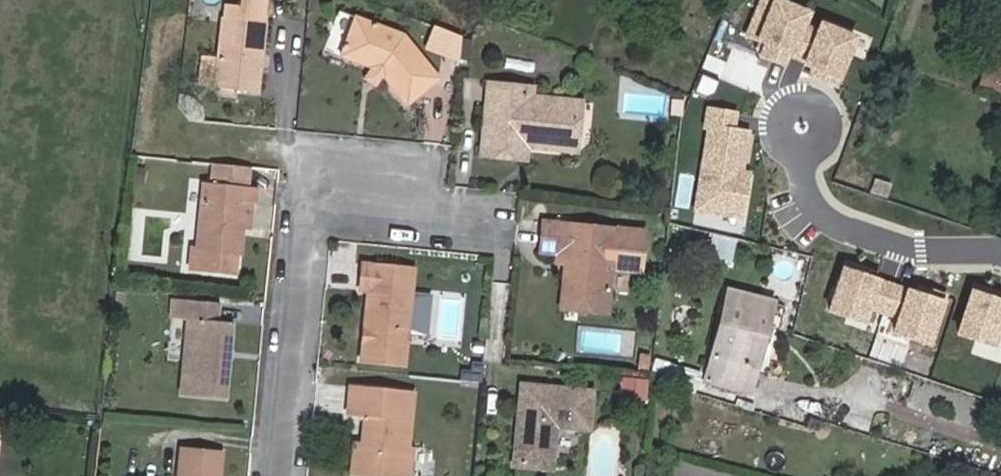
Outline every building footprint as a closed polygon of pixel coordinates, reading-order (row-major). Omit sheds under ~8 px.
[(258,52),(265,53),(268,17),(226,13),(218,84),(261,88),(264,62),(257,61),(258,52)] [(379,74),(385,78),(388,80),(390,83),(409,105),(441,80),(409,39),(360,19),(345,59),(356,63),(373,69),(379,74)] [(460,65),(463,40),(434,29),(427,51),(460,65)] [(990,53),(983,77),(1000,83),(1000,57),(990,53)] [(378,88),(385,78),(379,74),(373,69),(366,79),(378,88)] [(527,96),(527,87),(490,83),(484,155),(525,160),(526,146),(527,138),(536,139),(542,148),(567,151),(580,144),(584,118),(565,116),(566,100),(534,97),(527,96)] [(535,88),(527,87),(527,96),(534,97),(535,88)] [(199,119),(203,102),(187,99),(184,116),(199,119)] [(586,102),(566,100),(565,116),(584,118),(586,102)] [(674,145),(671,130),(661,133),(664,147),(674,145)] [(527,138),(526,146),(542,148),(536,139),(527,138)] [(579,153),(580,144),(567,151),(579,153)] [(241,255),(245,225),(247,203),(259,204),(261,186),(208,181),(201,251),(194,250),(192,272),(235,277),(238,255),(241,255)] [(247,203),(245,225),(256,226),(259,204),(247,203)] [(572,270),(563,270),(559,306),(605,310),(610,265),(640,268),(644,228),(545,219),(541,250),(556,251),(556,259),(564,259),(573,260),(572,270)] [(710,234),(706,261),(732,264),(735,237),(710,234)] [(564,259),(563,270),(572,270),(573,260),(564,259)] [(372,290),(365,358),(407,362),(416,266),(366,261),(363,289),(372,290)] [(728,292),(711,360),(757,372),(773,304),(728,292)] [(225,341),(233,342),(235,318),(221,317),(222,300),(178,296),(175,317),(189,319),(181,393),(227,398),(232,354),(224,353),(225,341)] [(169,358),(180,359),(182,319),(172,318),(169,358)] [(232,354),(233,342),(225,341),(224,353),(232,354)] [(655,357),(650,377),(696,389),(701,369),(655,357)] [(945,387),(974,394),(978,380),(918,365),(915,375),(946,383),(945,387)] [(408,447),(409,444),(414,390),(353,384),(350,417),(367,419),(365,444),(360,444),(357,474),(376,475),(405,475),(408,447)] [(557,428),(589,431),(594,392),(523,384),(513,464),(552,469),(557,428)] [(223,448),(181,444),(177,475),(220,475),(223,448)] [(408,447),(405,475),(412,475),(415,448),(408,447)]
